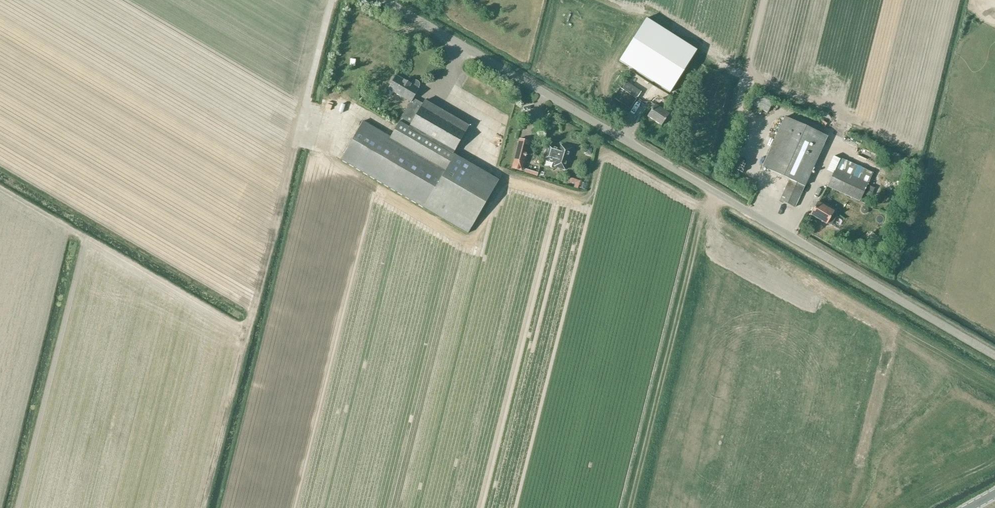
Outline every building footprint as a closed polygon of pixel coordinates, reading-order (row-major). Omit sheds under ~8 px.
[(630,18),(608,51),(670,91),(692,57),(630,18)] [(412,83),(412,84),(396,75),(388,89),(411,103),(400,122),(391,137),(363,121),(341,160),(468,234),(499,181),(454,154),(470,126),(425,100),(423,103),(415,99),(420,89),(419,88),(419,87),(420,86),(420,85),(420,84),(419,83),(418,82),(417,81),(416,81),(415,81),(414,81),(413,82),(412,83)] [(631,110),(638,99),(638,98),(642,92),(625,80),(621,87),(620,87),(613,98),(631,110)] [(753,93),(748,103),(767,113),(773,103),(753,93)] [(363,107),(365,102),(354,97),(351,102),(363,107)] [(670,114),(664,110),(671,101),(664,97),(658,106),(656,104),(648,117),(662,126),(670,114)] [(805,187),(828,136),(785,117),(762,167),(790,180),(780,201),(795,208),(805,187)] [(522,171),(529,142),(519,139),(512,168),(522,171)] [(566,170),(573,148),(561,145),(560,148),(548,144),(544,159),(555,163),(554,167),(566,170)] [(873,173),(840,158),(827,187),(859,202),(873,173)] [(569,177),(568,181),(575,184),(574,187),(578,189),(580,181),(569,177)] [(836,217),(836,214),(833,213),(834,212),(818,202),(810,215),(826,224),(827,224),(829,225),(832,224),(836,217)] [(872,232),(867,239),(878,248),(883,241),(872,232)]
